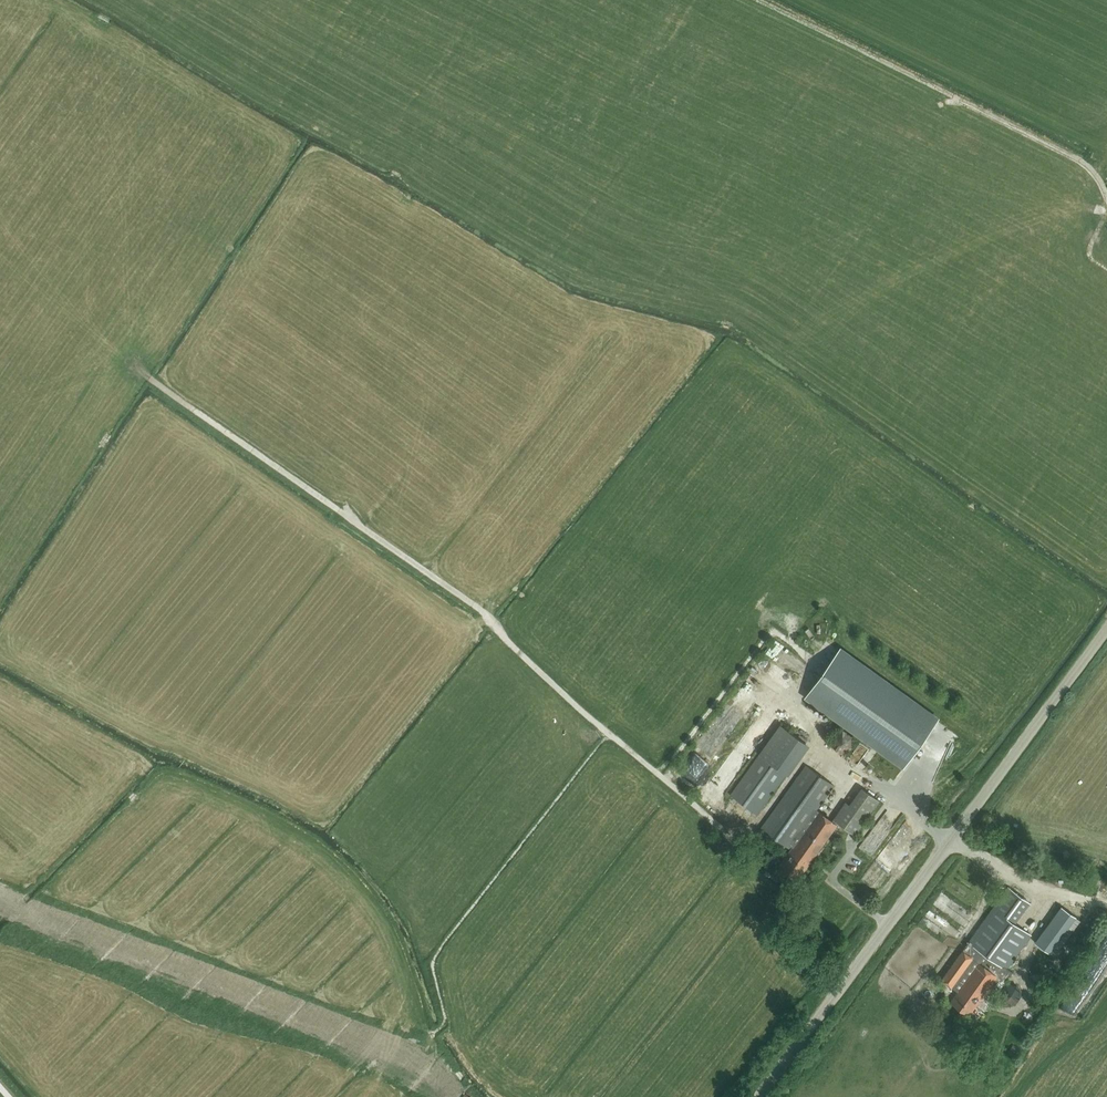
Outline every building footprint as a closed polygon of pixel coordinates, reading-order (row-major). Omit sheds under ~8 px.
[(806,696),(904,766),(937,720),(839,650),(806,696)] [(788,674),(792,667),(779,659),(775,666),(788,674)] [(730,795),(757,814),(786,773),(784,771),(805,742),(780,725),(730,795)] [(837,749),(854,742),(850,731),(832,738),(837,749)] [(846,802),(832,821),(816,810),(834,785),(805,765),(760,828),(790,849),(778,867),(796,881),(838,823),(854,834),(879,800),(862,788),(850,805),(846,802)] [(885,849),(881,858),(891,864),(896,855),(885,849)] [(880,879),(881,876),(885,877),(890,866),(875,859),(868,874),(880,879)] [(1007,887),(940,980),(957,992),(949,1002),(969,1016),(976,1006),(984,1011),(1012,972),(1007,968),(1031,935),(1015,924),(1028,902),(1007,887)] [(951,900),(944,909),(955,917),(962,908),(951,900)] [(1079,920),(1060,907),(1035,942),(1053,956),(1079,920)] [(936,914),(932,918),(944,929),(947,924),(936,914)] [(1098,989),(1106,973),(1101,971),(1093,986),(1098,989)] [(1070,997),(1086,992),(1080,976),(1078,977),(1080,985),(1068,989),(1071,996),(1060,1000),(1065,1012),(1075,1009),(1070,997)] [(1084,1008),(1096,990),(1091,987),(1080,1005),(1084,1008)]
